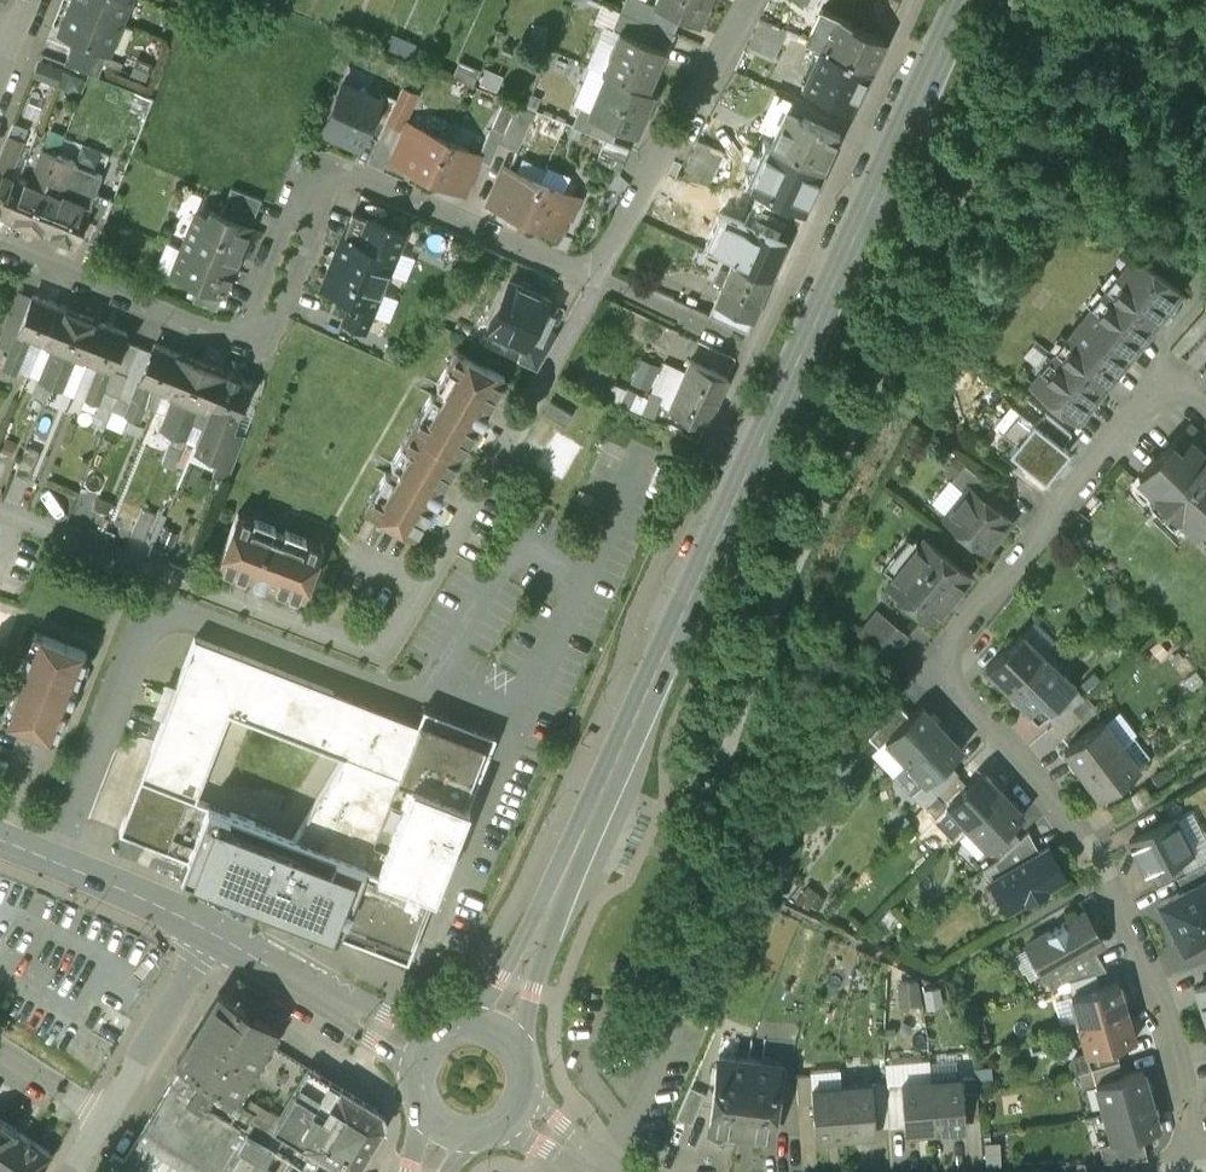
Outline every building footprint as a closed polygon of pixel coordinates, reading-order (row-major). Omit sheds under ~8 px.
[(71,2),(120,22),(129,0),(72,0),(71,2)] [(654,4),(677,14),(700,24),(708,6),(704,4),(706,0),(655,0),(654,4)] [(120,22),(71,2),(59,30),(75,36),(109,50),(120,22)] [(677,14),(654,4),(646,22),(670,32),(677,14)] [(850,22),(823,9),(809,41),(822,47),(869,69),(883,40),(849,24),(850,22)] [(786,31),(760,19),(747,46),(774,58),(786,31)] [(670,32),(646,22),(639,39),(662,49),(670,32)] [(639,39),(625,33),(616,56),(609,53),(602,71),(606,73),(648,91),(656,73),(653,72),(662,49),(639,39)] [(109,50),(75,36),(64,63),(98,76),(109,50)] [(869,69),(822,47),(804,86),(851,108),(869,69)] [(146,76),(151,63),(129,54),(123,67),(146,76)] [(648,91),(606,73),(590,111),(589,113),(618,125),(636,133),(653,93),(648,91)] [(380,99),(342,82),(321,129),(360,146),(366,133),(380,99)] [(397,98),(386,121),(400,128),(416,93),(402,87),(397,98)] [(397,98),(383,92),(380,99),(366,133),(378,138),(386,121),(397,98)] [(618,125),(589,113),(590,111),(580,107),(572,125),(606,139),(612,141),(618,125)] [(839,132),(786,108),(769,144),(823,169),(839,132)] [(531,118),(514,110),(500,142),(517,150),(531,118)] [(418,131),(407,126),(392,160),(428,176),(445,138),(452,122),(433,113),(431,113),(428,114),(426,116),(421,127),(420,127),(418,131)] [(9,135),(0,156),(0,170),(8,173),(22,140),(9,135)] [(696,136),(682,166),(709,179),(723,149),(696,136)] [(445,138),(428,176),(462,192),(477,158),(466,153),(467,148),(445,138)] [(612,141),(606,139),(596,164),(619,174),(629,148),(612,141)] [(804,208),(823,169),(769,144),(764,142),(746,181),(762,189),(791,202),(804,208)] [(30,182),(19,177),(4,215),(27,225),(56,154),(43,149),(30,182)] [(56,154),(27,225),(50,234),(65,196),(66,196),(67,196),(63,190),(75,161),(56,153),(56,154)] [(4,215),(19,177),(8,173),(0,170),(0,214),(4,215)] [(540,181),(516,170),(514,175),(503,170),(488,203),(524,218),(540,181)] [(564,191),(540,181),(524,218),(559,234),(566,217),(571,219),(574,213),(569,211),(573,201),(562,195),(564,191)] [(261,198),(231,187),(220,213),(250,225),(261,198)] [(791,202),(762,189),(756,202),(791,218),(795,208),(790,206),(791,202)] [(90,205),(78,235),(95,241),(113,199),(94,192),(89,205),(90,205)] [(65,196),(50,234),(74,244),(78,235),(90,205),(89,205),(67,196),(66,196),(65,196)] [(220,213),(211,210),(208,217),(196,212),(182,247),(195,252),(233,267),(250,225),(220,213)] [(377,222),(353,212),(342,237),(367,247),(377,222)] [(781,256),(785,247),(720,220),(707,252),(733,263),(743,239),(781,256)] [(367,247),(342,237),(333,261),(371,277),(372,276),(384,282),(405,232),(377,222),(367,247)] [(781,256),(743,239),(733,263),(770,279),(781,256)] [(233,267),(195,252),(182,247),(172,272),(199,283),(223,292),(233,267)] [(1134,254),(1031,382),(1076,418),(1179,291),(1134,254)] [(371,277),(333,261),(323,286),(353,298),(344,320),(365,329),(384,282),(372,276),(371,277)] [(770,279),(733,263),(728,274),(723,286),(760,303),(770,279)] [(728,274),(720,271),(715,283),(723,286),(728,274)] [(407,280),(396,276),(393,285),(404,289),(407,280)] [(547,299),(510,282),(493,317),(531,334),(547,299)] [(223,292),(199,283),(192,300),(217,309),(223,292)] [(747,332),(760,303),(723,286),(710,315),(747,332)] [(127,332),(33,293),(18,332),(31,337),(53,347),(76,356),(97,365),(111,370),(112,368),(127,332)] [(492,322),(478,316),(475,323),(488,330),(492,322)] [(31,337),(18,332),(5,363),(17,368),(31,337)] [(248,381),(154,343),(138,382),(151,387),(173,396),(160,427),(185,437),(197,406),(209,410),(195,443),(218,453),(219,453),(229,428),(248,381)] [(76,356),(53,347),(40,378),(63,388),(69,373),(74,375),(76,368),(72,367),(76,356)] [(456,369),(448,364),(436,384),(440,387),(435,396),(431,394),(419,413),(428,418),(421,432),(412,427),(411,428),(459,456),(478,423),(481,424),(488,412),(485,411),(505,377),(456,349),(455,351),(464,356),(456,369)] [(727,377),(690,361),(669,408),(706,425),(727,377)] [(111,370),(97,365),(84,397),(113,409),(118,397),(128,375),(112,368),(111,370)] [(138,382),(126,414),(138,419),(151,387),(138,382)] [(118,397),(113,409),(121,412),(126,400),(118,397)] [(572,415),(551,402),(544,413),(566,426),(572,415)] [(1071,433),(1045,412),(1035,423),(1062,444),(1071,433)] [(1035,423),(1033,421),(1009,451),(1045,480),(1069,450),(1062,444),(1035,423)] [(1192,441),(1199,434),(1189,425),(1138,476),(1194,531),(1205,518),(1205,455),(1192,441)] [(229,428),(219,453),(218,453),(211,470),(228,477),(245,434),(229,428)] [(395,466),(390,475),(385,473),(374,493),(383,498),(375,511),(366,506),(365,508),(414,536),(433,502),(436,503),(443,491),(440,490),(459,456),(411,428),(410,430),(419,435),(411,449),(402,444),(391,463),(395,466)] [(38,450),(24,445),(14,472),(28,477),(38,450)] [(0,458),(0,483),(1,483),(10,460),(1,456),(0,458)] [(998,492),(965,464),(952,480),(963,489),(967,484),(989,503),(998,492)] [(989,503),(967,484),(963,489),(942,515),(987,551),(1012,521),(989,503)] [(132,509),(120,505),(113,524),(124,529),(132,509)] [(142,506),(131,532),(143,537),(154,511),(142,506)] [(250,528),(236,522),(239,513),(237,512),(218,564),(254,578),(253,581),(266,586),(267,583),(303,597),(323,545),(321,544),(317,554),(303,548),(306,538),(285,530),(283,535),(273,531),(275,526),(254,518),(250,528)] [(924,538),(887,583),(932,619),(969,574),(924,538)] [(884,618),(866,640),(888,658),(906,635),(884,618)] [(87,651),(35,631),(34,633),(43,637),(38,651),(28,648),(20,669),(25,671),(21,681),(16,679),(8,700),(18,704),(12,718),(3,715),(2,717),(54,737),(68,700),(71,701),(76,688),(73,687),(87,651)] [(1043,654),(1021,633),(986,668),(1008,689),(1043,654)] [(119,829),(186,855),(180,871),(407,960),(495,735),(424,707),(418,722),(194,635),(119,829)] [(1043,654),(1008,689),(1029,710),(1064,676),(1043,654)] [(897,702),(868,736),(877,745),(885,738),(909,715),(897,702)] [(942,726),(921,704),(909,715),(885,738),(906,760),(942,726)] [(1072,708),(1050,727),(1060,738),(1081,719),(1072,708)] [(1103,720),(1064,750),(1082,774),(1121,744),(1103,720)] [(942,726),(906,760),(925,781),(926,782),(947,763),(962,748),(942,726)] [(1121,744),(1082,774),(1100,798),(1140,768),(1137,765),(1149,757),(1133,735),(1121,744)] [(947,763),(926,782),(925,781),(913,792),(924,804),(936,793),(957,773),(947,763)] [(967,784),(946,803),(967,826),(1003,792),(982,770),(967,784)] [(957,773),(936,793),(946,803),(967,784),(957,773)] [(1003,792),(967,826),(988,848),(989,847),(1010,827),(1024,814),(1003,792)] [(1174,817),(1129,840),(1147,875),(1179,858),(1192,852),(1174,817)] [(1010,827),(989,847),(999,857),(1020,838),(1010,827)] [(1020,838),(999,857),(983,867),(990,879),(1039,851),(1028,830),(1020,838)] [(1039,851),(990,879),(1007,909),(1065,877),(1048,846),(1039,851)] [(1179,858),(1149,874),(1156,886),(1182,873),(1186,871),(1179,858)] [(1182,873),(1156,886),(1163,899),(1189,886),(1182,873)] [(1159,901),(1184,948),(1205,937),(1205,877),(1163,899),(1159,901)] [(1084,910),(1026,942),(1044,974),(1093,946),(1102,941),(1084,910)] [(1093,946),(1044,974),(1052,987),(1066,979),(1095,971),(1105,968),(1093,946)] [(1095,971),(1067,978),(1071,992),(1099,984),(1095,971)] [(1071,992),(1070,993),(1078,1022),(1126,1008),(1118,979),(1099,984),(1071,992)] [(1196,987),(1205,1015),(1205,983),(1196,987)] [(245,1007),(219,990),(179,1059),(237,1096),(266,1048),(265,1047),(268,1041),(274,1029),(243,1010),(245,1007)] [(1126,1008),(1078,1022),(1087,1051),(1114,1043),(1134,1038),(1126,1008)] [(308,1065),(268,1041),(265,1047),(266,1048),(237,1096),(276,1121),(308,1065)] [(1114,1043),(1087,1051),(1091,1065),(1118,1057),(1114,1043)] [(748,1057),(718,1054),(709,1126),(739,1129),(748,1057)] [(778,1061),(748,1057),(739,1129),(769,1133),(773,1100),(777,1101),(779,1100),(780,1092),(779,1090),(775,1089),(778,1061)] [(1091,1065),(1077,1069),(1081,1083),(1095,1079),(1122,1071),(1118,1057),(1091,1065)] [(308,1065),(276,1121),(275,1122),(313,1146),(309,1152),(319,1158),(318,1160),(336,1171),(353,1171),(354,1171),(355,1171),(381,1126),(382,1127),(383,1126),(377,1106),(376,1106),(375,1107),(308,1065)] [(1122,1071),(1095,1079),(1103,1108),(1150,1095),(1142,1066),(1122,1071)] [(810,1071),(795,1072),(797,1100),(812,1099),(811,1085),(810,1071)] [(975,1073),(961,1074),(964,1117),(979,1116),(975,1073)] [(961,1074),(931,1076),(934,1125),(964,1123),(964,1117),(961,1074)] [(931,1076),(900,1079),(903,1122),(904,1128),(934,1125),(931,1076)] [(900,1079),(886,1080),(889,1123),(903,1122),(900,1079)] [(886,1080),(871,1081),(874,1124),(889,1123),(886,1080)] [(871,1081),(841,1083),(844,1132),(875,1130),(874,1124),(871,1081)] [(841,1083),(811,1085),(812,1099),(814,1134),(844,1132),(841,1083)] [(690,1085),(676,1115),(692,1122),(705,1092),(690,1085)] [(173,1087),(125,1161),(143,1171),(270,1171),(280,1157),(173,1087)] [(1150,1095),(1103,1108),(1111,1138),(1159,1124),(1150,1095)] [(1,1168),(25,1132),(4,1118),(0,1123),(0,1168),(1,1168)] [(25,1132),(1,1168),(6,1171),(35,1171),(50,1149),(25,1132)]
